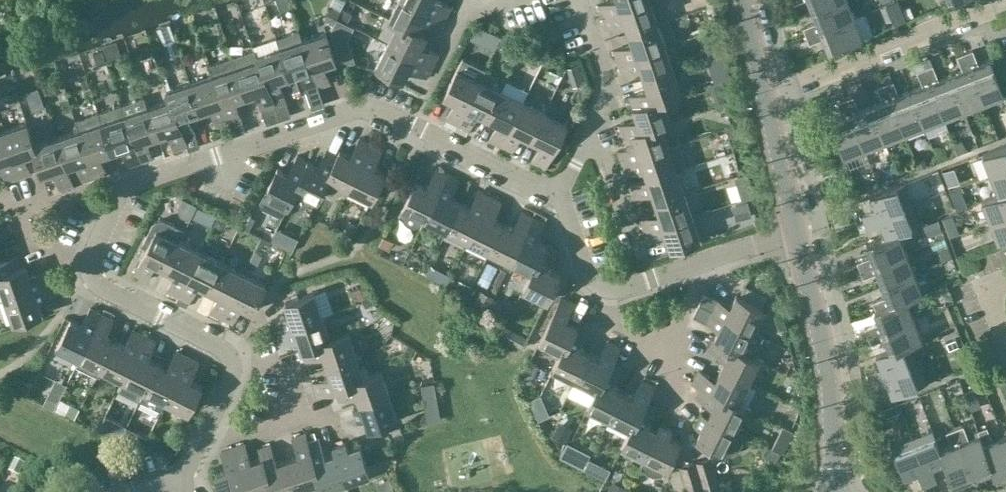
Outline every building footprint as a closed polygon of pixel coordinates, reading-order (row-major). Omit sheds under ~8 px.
[(445,16),(413,0),(398,0),(390,16),(398,21),(399,20),(418,29),(418,28),(423,19),(440,27),(445,16)] [(445,16),(451,5),(442,0),(413,0),(445,16)] [(603,14),(645,0),(606,0),(599,2),(603,14)] [(650,0),(645,0),(603,14),(607,26),(625,20),(629,31),(658,21),(650,0)] [(807,34),(855,15),(849,0),(834,0),(813,8),(818,21),(804,26),(807,34)] [(813,8),(834,0),(810,0),(813,8)] [(901,15),(913,8),(909,0),(893,0),(901,15)] [(863,35),(855,15),(807,34),(810,42),(824,36),(829,49),(863,35)] [(618,60),(665,44),(677,40),(669,17),(658,21),(629,31),(632,42),(614,48),(618,60)] [(427,32),(418,28),(418,29),(399,20),(398,21),(388,41),(433,63),(438,52),(421,43),(427,32)] [(327,30),(303,38),(318,85),(330,81),(324,62),(336,59),(327,30)] [(303,38),(280,45),(290,74),(300,71),(307,89),(318,85),(303,38)] [(433,63),(388,41),(377,64),(404,77),(410,66),(427,75),(433,63)] [(641,66),(644,77),(673,67),(665,44),(618,60),(622,72),(641,66)] [(279,78),(290,74),(280,45),(256,53),(258,58),(259,58),(273,100),(274,100),(285,96),(279,78)] [(973,48),(965,51),(984,100),(1005,92),(991,57),(978,62),(973,48)] [(963,68),(950,73),(964,108),(984,100),(965,51),(957,54),(963,68)] [(258,58),(236,65),(246,94),(257,91),(267,122),(280,117),(274,100),(273,100),(259,58),(258,58)] [(933,64),(925,67),(944,115),(964,108),(950,73),(938,78),(933,64)] [(235,98),(246,94),(236,65),(213,73),(229,120),(234,133),(246,129),(235,98)] [(447,116),(458,122),(480,77),(458,66),(444,94),(455,99),(447,116)] [(681,91),(673,67),(644,77),(648,88),(630,94),(634,106),(663,96),(663,97),(681,91)] [(924,123),(944,115),(925,67),(917,70),(923,84),(911,88),(924,123)] [(217,124),(229,120),(213,73),(191,81),(200,110),(211,106),(217,124)] [(478,111),(488,116),(502,88),(480,77),(458,122),(469,128),(478,111)] [(893,79),(885,82),(904,131),(924,123),(911,88),(899,93),(893,79)] [(189,113),(200,110),(191,81),(167,89),(170,98),(171,97),(184,135),(185,135),(196,131),(189,113)] [(885,139),(904,131),(885,82),(878,85),(883,99),(871,104),(885,139)] [(490,138),(501,143),(523,99),(502,88),(488,116),(498,121),(490,138)] [(865,146),(885,139),(871,104),(859,109),(853,95),(846,98),(865,146)] [(624,136),(633,133),(632,132),(661,122),(662,123),(671,120),(663,97),(663,96),(634,106),(638,117),(619,123),(624,136)] [(170,98),(148,105),(158,134),(169,130),(175,149),(188,144),(185,135),(184,135),(171,97),(170,98)] [(844,154),(865,146),(846,98),(838,101),(843,115),(831,120),(844,154)] [(521,132),(531,137),(545,109),(523,99),(501,143),(512,149),(521,132)] [(148,105),(125,113),(140,160),(153,156),(146,138),(158,134),(148,105)] [(567,121),(545,109),(531,137),(541,142),(533,159),(545,165),(567,121)] [(125,113),(102,120),(112,150),(123,146),(129,164),(140,160),(125,113)] [(27,120),(4,128),(19,176),(31,172),(25,154),(35,150),(36,150),(34,143),(35,143),(27,120)] [(102,120),(79,128),(95,175),(107,171),(101,153),(112,150),(102,120)] [(618,149),(622,161),(669,145),(662,123),(661,122),(632,132),(633,133),(636,143),(618,149)] [(19,176),(4,128),(0,130),(0,162),(1,162),(7,180),(19,176)] [(83,179),(95,175),(79,128),(57,136),(66,165),(67,165),(77,161),(83,179)] [(73,183),(67,165),(66,165),(57,136),(35,143),(34,143),(36,150),(35,150),(43,173),(54,169),(61,187),(73,183)] [(349,187),(371,142),(360,136),(351,153),(340,148),(338,152),(339,153),(327,176),(328,176),(349,187)] [(382,147),(371,142),(349,187),(371,198),(385,170),(374,165),(382,147)] [(991,172),(1005,166),(1005,143),(983,152),(991,172)] [(677,167),(669,145),(622,161),(626,173),(644,166),(647,176),(648,177),(677,167)] [(318,198),(328,176),(327,176),(339,153),(338,152),(327,147),(319,164),(309,159),(295,187),(296,187),(318,198)] [(171,153),(155,159),(159,169),(174,163),(171,153)] [(283,215),(296,187),(295,187),(309,159),(297,154),(289,171),(278,165),(264,193),(261,200),(262,204),(283,215)] [(991,172),(998,192),(1005,189),(1005,166),(991,172)] [(422,225),(425,217),(448,172),(436,167),(428,184),(416,179),(403,206),(406,208),(406,211),(407,214),(408,215),(409,216),(411,219),(413,220),(416,222),(422,225)] [(652,189),(655,200),(684,190),(677,167),(648,177),(647,176),(629,183),(634,195),(652,189)] [(425,217),(447,228),(461,200),(450,195),(459,178),(448,172),(425,217)] [(749,179),(747,172),(736,175),(738,183),(749,179)] [(862,213),(865,220),(911,202),(903,182),(870,195),(876,208),(862,213)] [(461,200),(447,228),(468,238),(491,194),(479,188),(471,205),(461,200)] [(990,219),(1005,212),(1005,189),(998,192),(982,198),(990,219)] [(641,217),(645,229),(692,213),(684,190),(655,200),(659,211),(641,217)] [(502,199),(491,194),(468,238),(490,249),(504,222),(493,217),(502,199)] [(747,200),(736,204),(740,218),(751,215),(747,200)] [(919,223),(911,202),(865,220),(868,227),(881,222),(886,234),(887,235),(899,230),(919,223)] [(504,222),(490,249),(511,260),(533,215),(522,209),(514,227),(504,222)] [(990,219),(998,239),(1005,236),(1005,212),(990,219)] [(700,237),(692,213),(645,229),(649,241),(667,235),(671,246),(700,237)] [(545,221),(533,215),(511,260),(532,270),(533,270),(546,243),(536,238),(545,221)] [(165,266),(179,239),(184,228),(166,219),(162,218),(158,218),(155,219),(152,222),(142,242),(148,245),(134,272),(147,278),(155,261),(165,266)] [(10,232),(6,219),(0,221),(0,235),(10,232)] [(858,260),(861,268),(907,250),(899,230),(887,235),(886,234),(867,242),(872,255),(858,260)] [(167,288),(179,294),(201,249),(179,239),(165,266),(176,271),(167,288)] [(533,270),(532,270),(523,287),(547,299),(560,271),(549,266),(558,249),(546,243),(533,270)] [(198,282),(208,287),(222,260),(201,249),(179,294),(190,300),(198,282)] [(878,271),(882,283),(915,270),(907,250),(861,268),(864,276),(878,271)] [(22,266),(22,265),(18,254),(0,260),(0,273),(22,266)] [(244,271),(222,260),(208,287),(219,292),(210,310),(221,315),(244,271)] [(5,297),(52,281),(48,269),(30,275),(26,263),(22,265),(22,266),(0,273),(0,281),(5,297)] [(923,290),(915,270),(882,283),(887,295),(873,300),(876,308),(907,296),(923,290)] [(266,282),(244,271),(221,315),(233,321),(241,304),(252,309),(266,282)] [(56,292),(52,281),(5,297),(13,320),(42,310),(38,298),(56,292)] [(271,318),(275,330),(323,314),(314,290),(286,300),(290,312),(271,318)] [(708,306),(752,329),(764,306),(736,292),(731,303),(714,295),(708,306)] [(540,339),(562,350),(563,350),(576,323),(566,318),(575,300),(562,294),(540,339)] [(865,326),(868,334),(915,316),(907,296),(876,308),(874,308),(879,321),(865,326)] [(58,345),(80,356),(102,312),(91,306),(82,323),(71,318),(58,345)] [(720,326),(715,336),(754,356),(754,355),(765,335),(752,329),(708,306),(702,317),(720,326)] [(102,312),(80,356),(102,367),(115,339),(105,334),(113,317),(102,312)] [(330,337),(330,336),(323,314),(275,330),(280,342),(298,336),(301,347),(330,337)] [(923,336),(915,316),(868,334),(871,342),(885,336),(890,348),(890,349),(909,341),(909,342),(923,336)] [(563,350),(562,350),(553,367),(576,378),(589,350),(579,345),(588,328),(576,323),(563,350)] [(868,334),(865,326),(860,329),(863,336),(868,334)] [(102,367),(123,377),(145,333),(134,328),(125,345),(115,339),(102,367)] [(348,330),(330,336),(330,337),(301,347),(305,359),(323,353),(327,364),(356,353),(348,330)] [(123,377),(145,388),(158,361),(148,356),(156,339),(145,333),(123,377)] [(871,342),(868,334),(863,336),(866,344),(871,342)] [(726,356),(721,366),(748,380),(760,358),(754,355),(754,356),(715,336),(709,348),(726,356)] [(576,378),(596,388),(597,389),(611,361),(612,362),(620,344),(608,338),(600,356),(589,350),(576,378)] [(868,372),(871,379),(917,361),(909,342),(909,341),(890,349),(890,348),(876,354),(881,367),(868,372)] [(158,361),(145,388),(166,399),(188,354),(177,349),(168,366),(158,361)] [(356,353),(327,364),(331,374),(313,380),(317,393),(335,387),(335,386),(364,376),(363,375),(356,353)] [(199,360),(188,354),(166,399),(189,410),(202,383),(191,377),(199,360)] [(588,405),(610,416),(624,389),(614,384),(622,367),(612,362),(611,361),(597,389),(596,388),(588,405)] [(925,382),(917,361),(871,379),(874,386),(887,381),(892,394),(925,382)] [(738,401),(748,380),(721,366),(716,377),(699,368),(693,380),(701,385),(704,386),(705,385),(738,401)] [(381,369),(363,375),(364,376),(335,386),(335,387),(339,398),(357,392),(360,402),(361,403),(389,393),(381,369)] [(610,416),(631,427),(645,400),(646,400),(655,383),(642,377),(634,394),(624,389),(610,416)] [(436,402),(433,382),(421,384),(424,404),(436,402)] [(704,386),(701,385),(696,395),(713,404),(708,413),(708,414),(736,427),(747,405),(738,401),(705,385),(704,386)] [(361,403),(360,402),(354,404),(358,417),(365,415),(369,426),(398,417),(389,393),(361,403)] [(657,405),(646,400),(645,400),(631,427),(622,444),(645,455),(659,428),(658,427),(648,423),(657,405)] [(742,431),(736,427),(708,414),(708,413),(702,410),(696,422),(702,425),(697,436),(725,450),(732,453),(732,452),(739,447),(742,440),(742,432),(742,431)] [(570,413),(555,414),(556,430),(571,429),(570,413)] [(661,421),(658,427),(659,428),(645,455),(641,462),(642,463),(647,468),(654,473),(663,473),(666,466),(667,466),(681,439),(670,433),(673,427),(661,421)] [(391,427),(392,428),(396,440),(404,437),(400,424),(391,427)] [(963,424),(955,427),(973,475),(993,467),(980,432),(979,432),(968,436),(963,424)] [(979,432),(980,432),(993,467),(997,476),(1005,473),(1005,440),(1000,424),(988,429),(987,425),(978,429),(979,432)] [(953,483),(973,475),(955,427),(946,430),(951,443),(940,448),(945,461),(944,461),(953,483)] [(933,428),(912,436),(930,482),(937,479),(932,466),(944,461),(945,461),(940,448),(933,428)] [(298,454),(287,457),(298,486),(319,479),(320,478),(307,441),(308,440),(305,431),(292,436),(298,454)] [(923,485),(930,482),(912,436),(892,444),(905,477),(918,471),(923,485)] [(319,437),(308,440),(307,441),(320,478),(319,479),(322,488),(346,480),(336,451),(335,451),(325,455),(319,437)] [(333,445),(335,451),(336,451),(346,480),(370,472),(378,469),(390,465),(387,456),(367,463),(360,443),(348,447),(346,440),(333,445)] [(271,485),(272,485),(262,456),(261,456),(251,459),(245,441),(233,445),(249,491),(251,491),(271,485)] [(298,486),(287,457),(277,461),(270,443),(258,447),(261,456),(262,456),(272,485),(271,485),(273,491),(281,491),(298,486)] [(233,445),(221,450),(228,468),(216,472),(223,491),(249,491),(233,445)] [(711,456),(680,465),(688,491),(702,491),(720,487),(711,456)]
